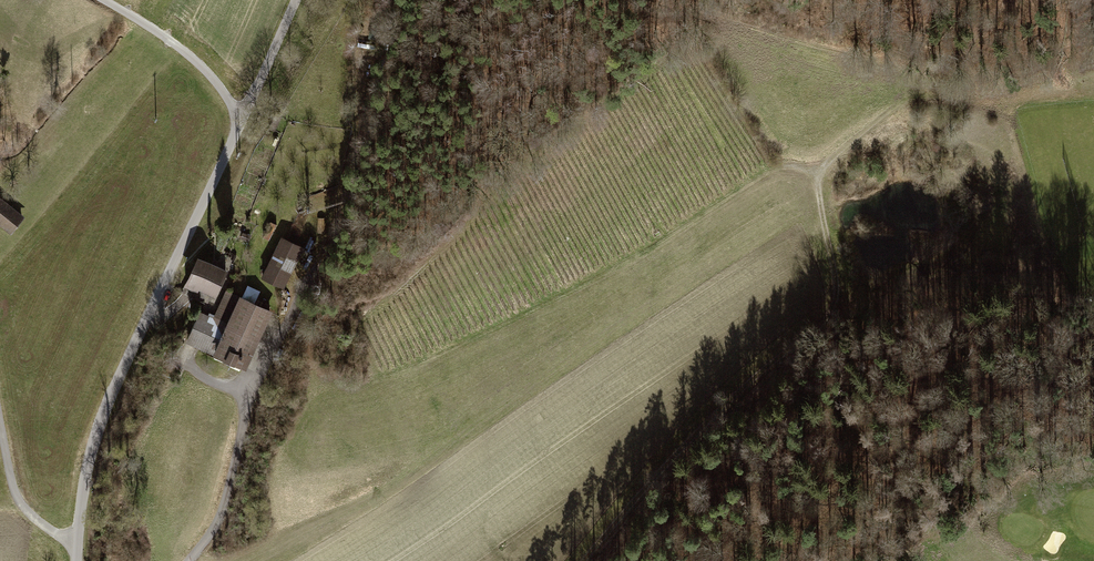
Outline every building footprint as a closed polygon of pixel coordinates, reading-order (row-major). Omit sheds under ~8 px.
[(0,198),(0,221),(11,229),(23,214),(1,197),(0,198)] [(282,238),(262,278),(282,288),(302,248),(282,238)] [(197,258),(186,281),(215,295),(226,271),(197,258)] [(226,292),(214,320),(200,314),(188,342),(244,367),(269,311),(226,292)]
